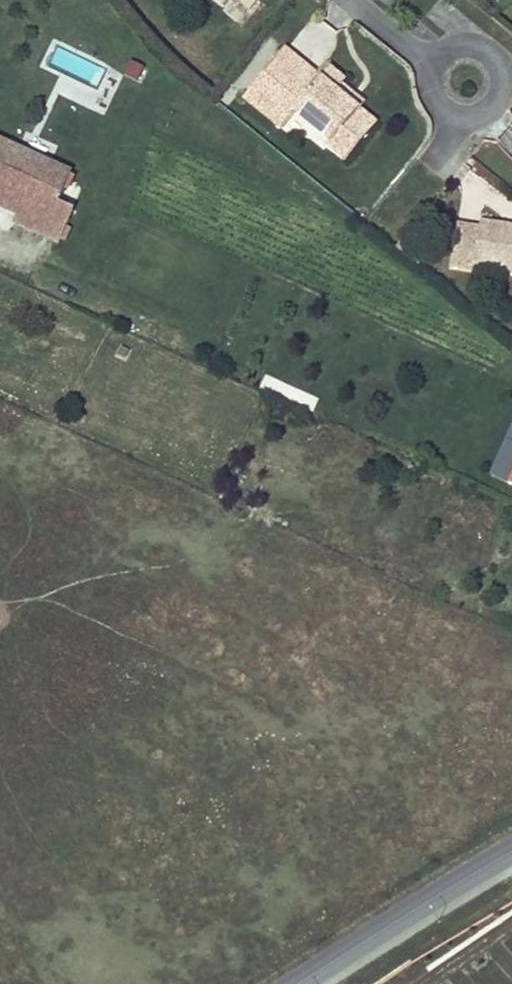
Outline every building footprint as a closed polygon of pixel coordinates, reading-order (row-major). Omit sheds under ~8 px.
[(285,48),(280,53),(301,70),(305,64),(285,48)] [(301,70),(280,53),(245,98),(282,128),(293,114),(329,143),(327,147),(345,161),(374,124),(356,109),(334,92),(340,85),(342,83),(326,70),(321,76),(305,64),(301,70)] [(146,61),(132,56),(124,77),(139,82),(146,61)] [(340,85),(334,92),(356,109),(360,103),(340,85)] [(511,154),(511,122),(496,143),(511,154)] [(485,138),(468,169),(489,180),(505,149),(485,138)] [(19,213),(16,220),(58,238),(71,209),(57,203),(70,174),(0,142),(0,205),(19,213)] [(484,224),(482,231),(461,229),(456,271),(477,273),(478,268),(510,271),(511,272),(511,227),(484,224)]
